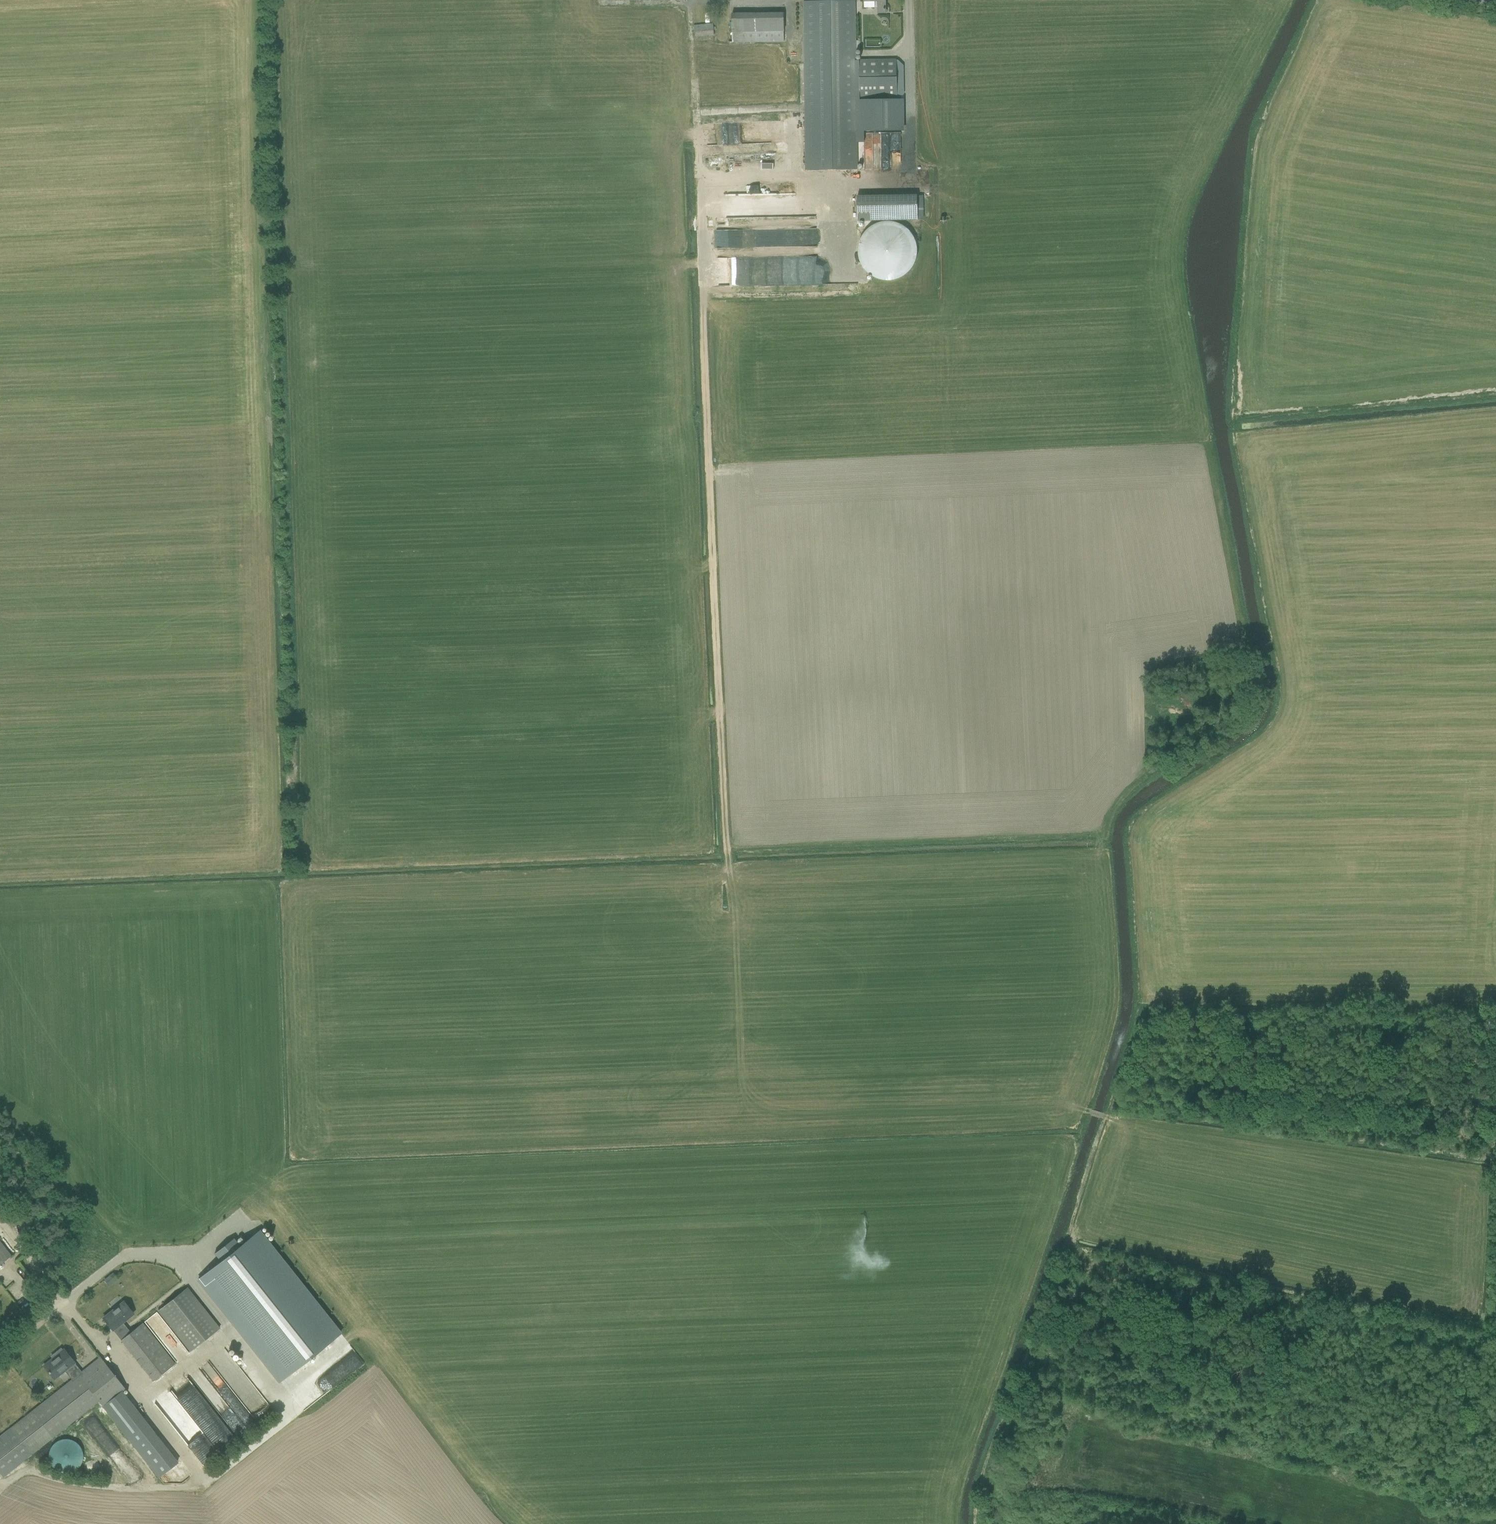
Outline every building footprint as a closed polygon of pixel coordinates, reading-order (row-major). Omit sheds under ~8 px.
[(865,0),(865,8),(878,8),(878,12),(886,12),(886,0),(864,0),(865,0)] [(856,98),(855,1),(804,2),(806,170),(857,169),(856,131),(856,98)] [(784,13),(732,13),(732,34),(732,43),(752,43),(784,42),(784,13)] [(859,60),(855,60),(856,98),(856,131),(864,131),(896,130),(896,99),(897,99),(897,97),(896,60),(896,59),(859,60)] [(916,219),(916,195),(896,196),(896,220),(916,219)] [(886,221),(881,222),(876,223),(872,225),(868,228),(864,232),(862,235),(859,240),(858,244),(857,249),(857,254),(858,259),(859,264),(862,268),(864,271),(868,275),(872,278),(876,280),(881,281),(886,282),(891,281),(895,280),(900,279),(904,276),(908,273),(911,270),(914,265),(915,261),(917,256),(917,251),(917,247),(915,242),(914,237),(911,233),(908,230),(904,227),(900,224),(895,223),(891,222),(886,221)] [(809,230),(808,242),(832,244),(833,232),(809,230)] [(745,232),(738,232),(738,247),(773,247),(773,232),(745,232)] [(825,284),(824,257),(797,257),(797,284),(825,284)] [(825,270),(824,280),(832,281),(833,271),(825,270)] [(221,1261),(197,1280),(279,1383),(342,1333),(260,1230),(238,1246),(233,1239),(215,1253),(221,1261)] [(10,1257),(12,1256),(0,1241),(0,1265),(10,1257)] [(113,1274),(105,1280),(109,1286),(117,1279),(113,1274)] [(219,1327),(187,1287),(158,1311),(190,1351),(219,1327)] [(133,1314),(124,1302),(103,1318),(113,1330),(133,1314)] [(173,1362),(150,1332),(143,1323),(121,1340),(151,1379),(173,1362)] [(52,1359),(44,1366),(54,1379),(65,1370),(72,1379),(79,1374),(72,1365),(74,1363),(75,1362),(64,1349),(63,1350),(61,1348),(54,1353),(56,1355),(52,1359)] [(213,1367),(241,1405),(257,1394),(229,1355),(213,1367)] [(11,1428),(0,1437),(0,1473),(2,1475),(31,1452),(97,1400),(126,1437),(145,1422),(120,1390),(124,1387),(120,1381),(115,1375),(100,1357),(82,1371),(79,1374),(72,1379),(11,1428)] [(191,1385),(179,1398),(171,1391),(169,1393),(187,1408),(198,1396),(200,1399),(203,1396),(191,1385)] [(79,1461),(79,1458),(78,1455),(76,1451),(75,1450),(72,1448),(70,1446),(66,1445),(64,1444),(60,1445),(56,1445),(53,1447),(51,1449),(49,1451),(47,1455),(46,1458),(46,1460),(46,1464),(47,1466),(48,1469),(50,1472),(53,1475),(55,1476),(59,1477),(61,1478),(66,1477),(68,1477),(71,1475),(74,1473),(76,1471),(77,1468),(78,1465),(79,1461)]
